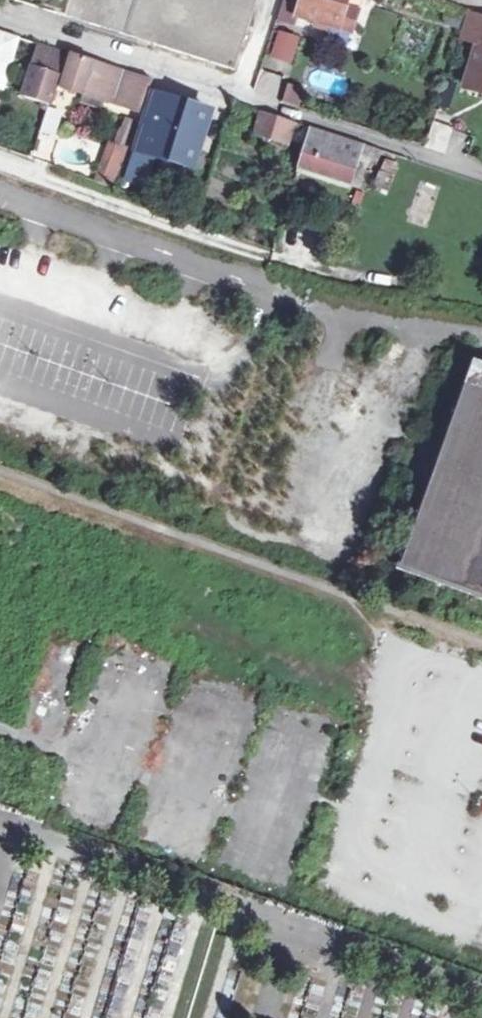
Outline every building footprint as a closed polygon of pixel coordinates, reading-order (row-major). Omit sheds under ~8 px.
[(237,69),(258,0),(12,0),(237,69)] [(349,0),(320,0),(347,8),(349,0)] [(471,12),(462,37),(479,42),(466,88),(481,93),(481,16),(471,12)] [(275,30),(269,59),(293,63),(298,34),(275,30)] [(65,76),(72,52),(42,42),(34,67),(60,75),(65,76)] [(84,91),(94,59),(72,52),(65,76),(61,87),(83,93),(84,91)] [(145,110),(153,83),(155,78),(94,59),(84,91),(145,110)] [(51,104),(60,75),(34,67),(24,96),(51,104)] [(199,98),(153,83),(145,110),(141,122),(187,136),(199,98)] [(301,104),(303,85),(284,83),(282,102),(301,104)] [(32,154),(47,159),(62,112),(47,108),(32,154)] [(262,118),(257,133),(287,142),(295,122),(281,117),(279,123),(262,118)] [(121,184),(137,124),(115,118),(99,178),(121,184)] [(447,152),(455,126),(437,120),(429,146),(447,152)] [(346,171),(355,141),(312,127),(303,158),(300,165),(353,182),(356,174),(346,171)] [(365,144),(355,141),(346,171),(356,174),(365,144)] [(475,592),(473,597),(481,600),(481,365),(475,362),(400,564),(475,592)]
